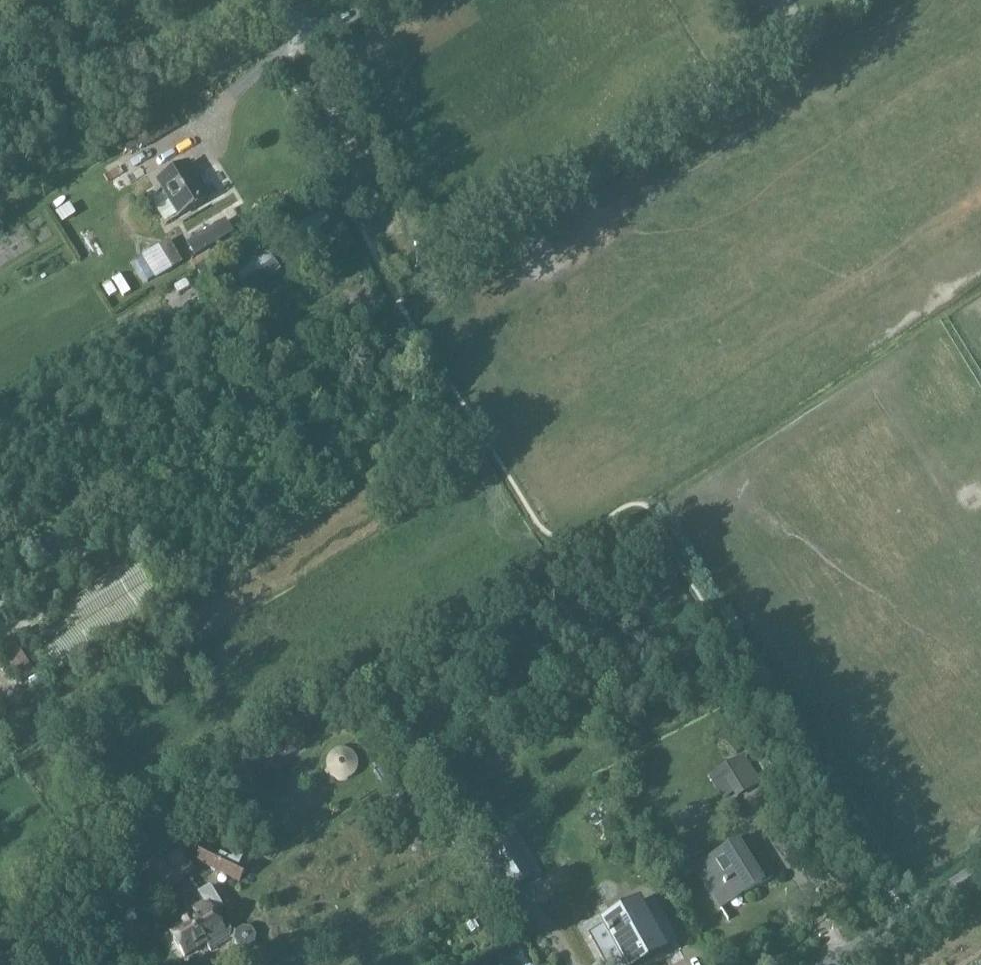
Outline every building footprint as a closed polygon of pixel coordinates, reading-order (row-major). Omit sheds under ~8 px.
[(173,116),(136,140),(138,142),(143,150),(179,126),(174,118),(173,116)] [(162,194),(177,218),(210,198),(197,176),(189,163),(156,183),(162,194)] [(165,225),(177,218),(162,194),(150,201),(159,216),(161,219),(165,225)] [(68,206),(54,215),(60,224),(74,215),(68,206)] [(188,244),(188,245),(196,258),(233,234),(225,221),(188,244)] [(141,258),(134,262),(146,283),(154,279),(154,280),(182,263),(168,241),(163,244),(158,247),(142,257),(141,258)] [(231,269),(241,284),(274,261),(275,260),(265,246),(231,269)] [(216,259),(210,263),(210,264),(215,272),(222,268),(216,259)] [(274,261),(241,284),(248,293),(280,271),(274,261)] [(207,264),(197,270),(198,272),(203,280),(215,272),(210,264),(210,263),(207,264)] [(186,281),(175,287),(179,295),(191,288),(186,281)] [(76,628),(36,653),(51,676),(163,604),(135,560),(87,590),(63,606),(76,628)] [(35,656),(27,661),(12,638),(0,645),(0,649),(22,683),(27,680),(31,687),(49,676),(35,656)] [(357,700),(357,697),(357,694),(356,693),(355,691),(353,690),(351,689),(349,689),(348,690),(347,690),(346,691),(345,692),(344,694),(343,696),(343,698),(344,700),(345,701),(346,702),(348,703),(350,704),(352,703),(354,703),(355,702),(357,700)] [(296,728),(255,757),(267,774),(308,745),(296,728)] [(326,762),(326,765),(326,768),(327,771),(329,774),(331,777),(334,779),(336,780),(339,781),(342,781),(345,781),(348,780),(351,778),(354,776),(356,774),(357,771),(358,768),(358,765),(358,762),(357,759),(356,756),(353,753),(350,751),(346,749),(342,749),(339,749),(334,751),(333,752),(331,753),(329,755),(327,758),(326,762)] [(745,754),(709,776),(723,799),(732,793),(735,791),(737,796),(745,791),(753,787),(746,774),(754,769),(745,754)] [(746,774),(753,787),(761,782),(754,769),(746,774)] [(174,801),(165,805),(175,823),(184,818),(174,801)] [(695,868),(716,902),(720,909),(745,894),(772,877),(746,836),(695,868)] [(507,838),(489,849),(514,890),(523,884),(532,879),(507,838)] [(181,847),(166,856),(179,879),(195,870),(181,847)] [(195,863),(240,885),(251,863),(223,849),(219,855),(203,847),(195,863)] [(165,888),(179,879),(166,856),(151,865),(165,888)] [(195,915),(168,931),(185,958),(207,944),(211,950),(228,939),(234,940),(236,932),(231,931),(229,927),(225,930),(216,915),(224,910),(210,887),(196,895),(201,904),(191,910),(195,915)] [(459,889),(458,902),(472,903),(473,890),(459,889)] [(664,951),(658,941),(672,933),(654,900),(640,907),(639,907),(604,926),(605,927),(591,935),(603,956),(617,949),(626,964),(639,964),(664,951)] [(482,911),(476,914),(483,926),(489,923),(482,911)] [(254,944),(256,936),(252,929),(244,927),(236,932),(234,940),(239,947),(247,949),(254,944)] [(678,944),(672,933),(658,941),(664,951),(678,944)] [(603,956),(607,964),(626,964),(617,949),(603,956)]
